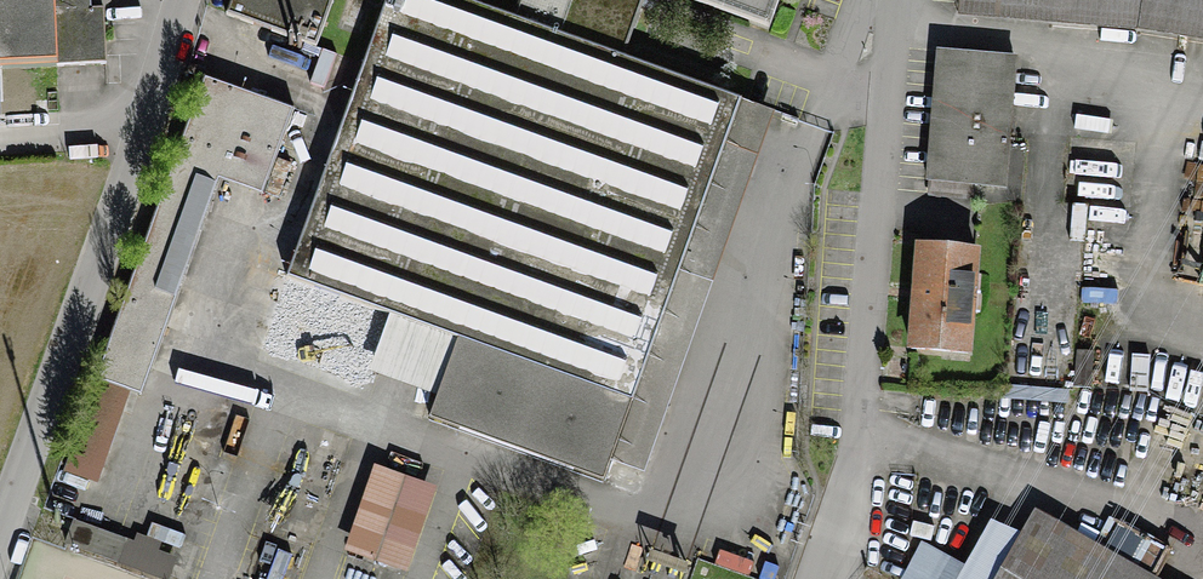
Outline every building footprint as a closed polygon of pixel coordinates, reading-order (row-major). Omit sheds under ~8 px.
[(106,64),(104,10),(74,11),(73,0),(0,0),(0,69),(106,64)] [(226,14),(315,47),(333,0),(232,0),(226,14)] [(286,277),(390,315),(457,341),(429,419),(604,482),(743,97),(623,55),(643,0),(522,0),(516,18),(466,0),(386,0),(286,277)] [(768,26),(777,0),(696,0),(768,26)] [(958,10),(1135,25),(1202,35),(1202,0),(959,0),(958,10)] [(1015,58),(940,53),(929,180),(1005,186),(1015,58)] [(294,109),(206,77),(103,353),(150,371),(226,166),(268,182),(294,109)] [(975,251),(920,247),(913,349),(968,352),(975,251)] [(364,387),(390,315),(286,277),(260,350),(364,387)] [(127,392),(95,381),(64,468),(96,479),(127,392)] [(1036,516),(1001,578),(1148,578),(1036,516)] [(123,539),(74,522),(66,542),(115,560),(123,539)]
